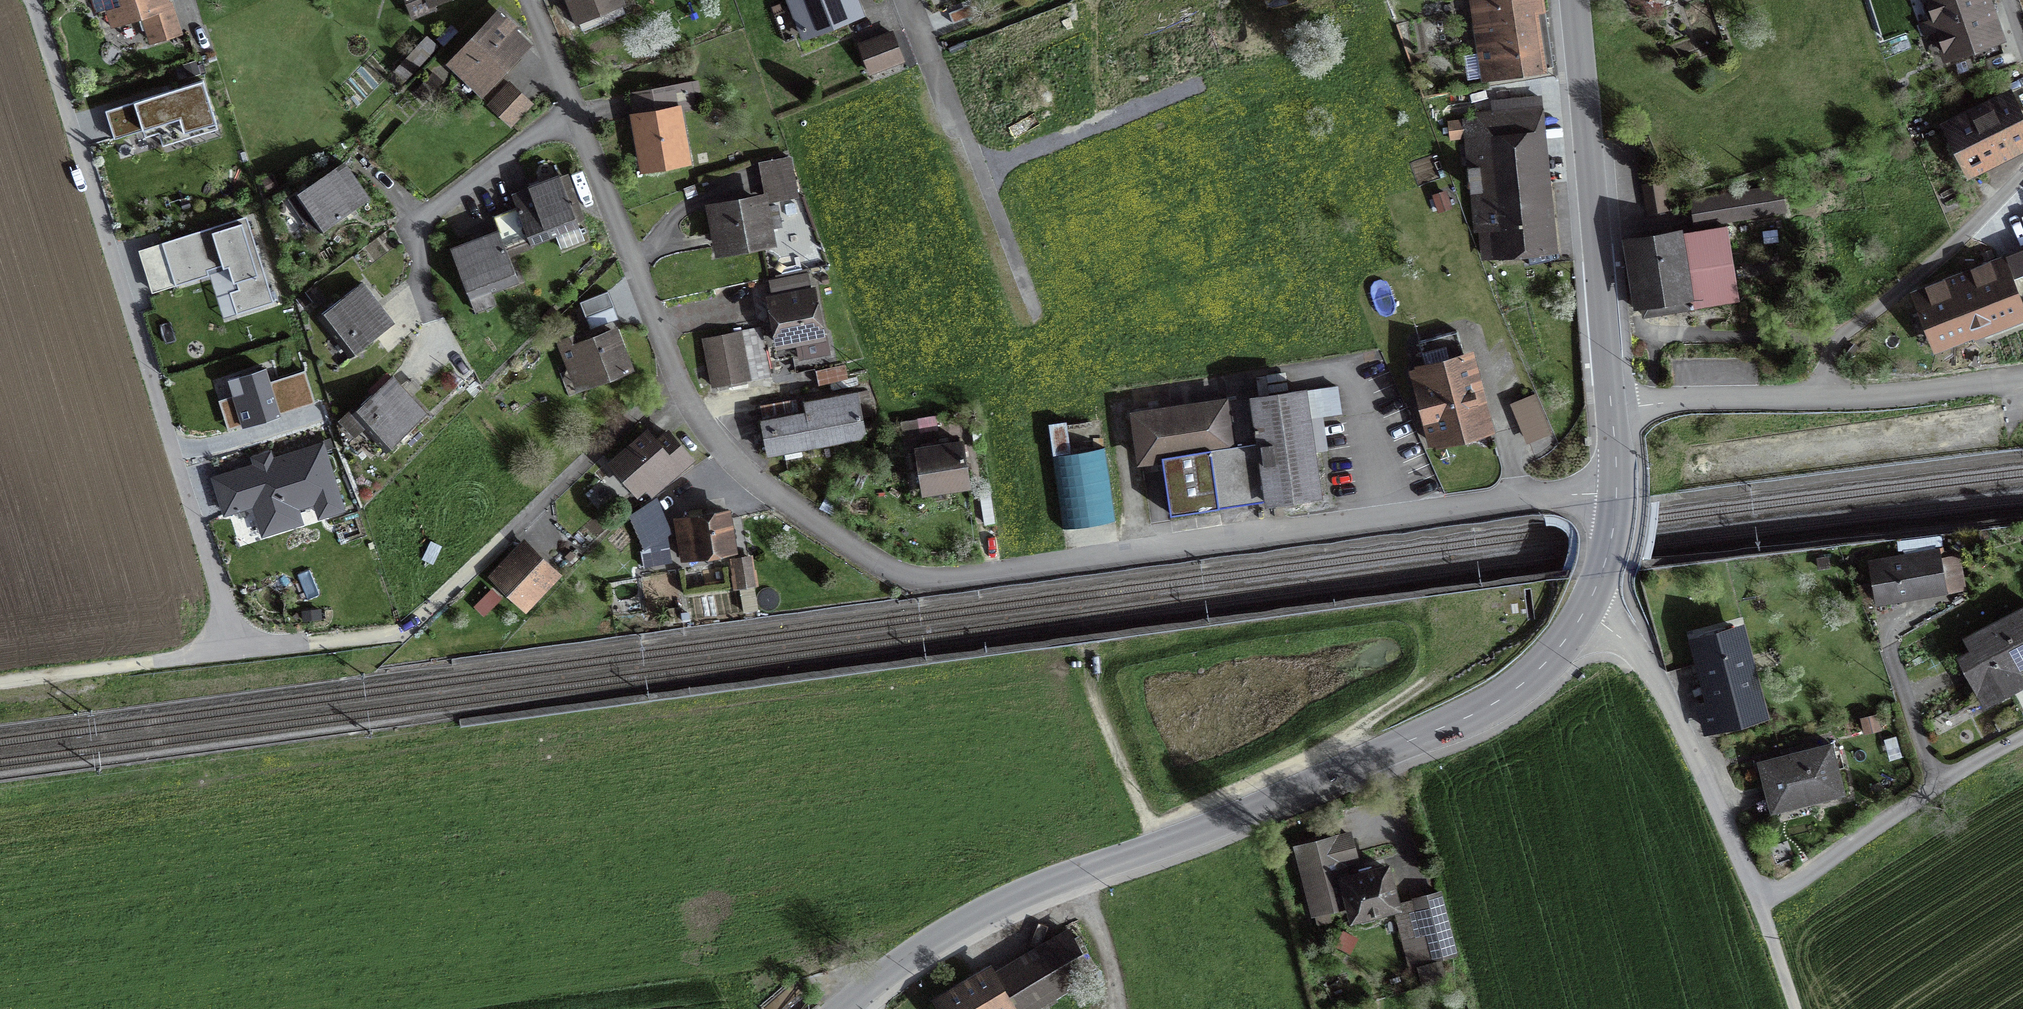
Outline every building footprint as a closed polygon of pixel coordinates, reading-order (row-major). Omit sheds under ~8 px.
[(112,19),(141,10),(151,39),(174,31),(164,0),(106,0),(112,19)] [(413,16),(431,9),(428,0),(407,0),(413,16)] [(580,16),(615,3),(614,0),(574,0),(580,16)] [(802,29),(856,10),(852,0),(792,0),(802,29)] [(1483,73),(1540,64),(1531,8),(1539,6),(1538,0),(1470,0),(1483,73)] [(1984,2),(1983,0),(1928,0),(1935,19),(1984,2)] [(1984,2),(1935,19),(1947,53),(1995,37),(1984,2)] [(965,6),(944,11),(948,25),(969,19),(965,6)] [(494,16),(453,60),(482,87),(523,43),(494,16)] [(893,38),(859,48),(865,69),(899,59),(893,38)] [(176,142),(218,128),(203,80),(105,111),(114,139),(170,122),(176,142)] [(510,85),(491,106),(508,121),(527,100),(510,85)] [(684,86),(632,95),(643,166),(681,160),(672,107),(687,105),(684,86)] [(1944,127),(1965,172),(2022,145),(2022,121),(2011,96),(1944,127)] [(1475,253),(1541,248),(1533,121),(1466,125),(1475,253)] [(795,198),(789,160),(763,163),(769,202),(795,198)] [(289,201),(313,234),(365,197),(341,163),(289,201)] [(529,242),(574,222),(555,176),(509,196),(529,242)] [(1779,187),(1691,203),(1695,222),(1782,206),(1779,187)] [(720,210),(725,245),(766,239),(761,204),(720,210)] [(247,213),(161,240),(175,285),(209,274),(207,269),(228,263),(233,279),(237,278),(240,288),(230,291),(237,314),(275,302),(247,213)] [(1723,229),(1635,247),(1647,304),(1735,286),(1723,229)] [(451,249),(469,296),(514,279),(496,232),(451,249)] [(2005,256),(2013,275),(2022,271),(2022,249),(2005,256)] [(1917,293),(1935,339),(2017,306),(1999,261),(1917,293)] [(320,315),(348,352),(390,321),(362,283),(320,315)] [(580,302),(590,330),(618,319),(608,292),(580,302)] [(769,299),(777,343),(818,336),(811,292),(769,299)] [(714,386),(766,375),(755,330),(703,342),(714,386)] [(590,382),(626,369),(611,332),(576,345),(590,382)] [(1404,346),(1429,442),(1482,428),(1457,332),(1404,346)] [(234,394),(219,399),(229,429),(314,402),(304,369),(271,380),(266,364),(229,376),(234,394)] [(846,366),(815,371),(817,388),(848,383),(846,366)] [(350,415),(387,452),(424,413),(387,377),(350,415)] [(1304,390),(1135,415),(1142,459),(1160,457),(1168,513),(1221,505),(1212,449),(1259,442),(1267,501),(1319,494),(1304,390)] [(1531,396),(1511,405),(1525,441),(1546,432),(1531,396)] [(759,416),(766,455),(864,436),(856,398),(759,416)] [(667,460),(647,435),(612,462),(633,488),(667,460)] [(253,463),(212,476),(224,514),(252,505),(262,535),(303,522),(299,508),(314,503),(318,518),(346,509),(325,440),(274,456),(271,448),(251,455),(253,463)] [(958,443),(915,450),(921,490),(964,483),(958,443)] [(724,512),(675,521),(682,558),(731,549),(724,512)] [(1873,559),(1880,598),(1963,585),(1957,545),(1873,559)] [(552,571),(524,546),(496,577),(524,602),(552,571)] [(747,557),(730,560),(735,588),(752,585),(747,557)] [(1977,691),(2022,667),(2022,612),(1955,648),(1977,691)] [(1697,640),(1721,723),(1758,713),(1734,629),(1697,640)] [(1828,744),(1755,762),(1768,814),(1841,796),(1828,744)] [(1294,850),(1311,913),(1363,900),(1346,836),(1294,850)] [(1428,961),(1453,955),(1437,893),(1413,899),(1428,961)] [(944,1008),(1032,1008),(1095,971),(1069,927),(941,1004),(944,1008)]
